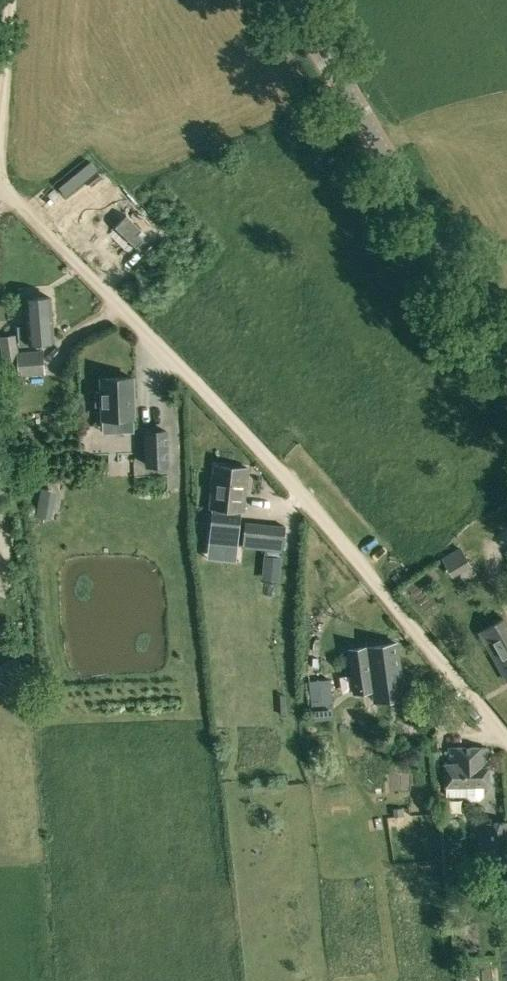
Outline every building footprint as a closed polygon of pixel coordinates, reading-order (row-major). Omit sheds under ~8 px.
[(115,227),(136,247),(144,239),(138,234),(142,230),(126,215),(115,227)] [(48,327),(52,327),(50,296),(26,297),(28,327),(19,327),(20,343),(34,342),(34,341),(49,340),(48,327)] [(1,337),(5,369),(20,367),(21,377),(47,374),(44,350),(18,354),(16,335),(1,337)] [(95,392),(96,405),(102,405),(103,417),(122,417),(122,431),(134,431),(132,377),(102,378),(102,391),(95,392)] [(146,431),(147,464),(168,463),(166,431),(146,431)] [(241,510),(244,511),(248,467),(215,464),(211,508),(212,508),(210,527),(215,528),(214,542),(237,545),(241,510)] [(54,504),(40,501),(37,516),(51,519),(54,504)] [(243,546),(282,550),(285,526),(245,522),(243,546)] [(440,560),(448,572),(464,561),(457,550),(440,560)] [(464,561),(448,572),(453,580),(469,569),(464,561)] [(502,618),(480,630),(506,677),(506,626),(502,618)] [(349,649),(354,690),(372,688),(373,699),(404,694),(396,642),(349,649)] [(446,763),(446,785),(449,785),(488,784),(487,747),(448,748),(448,763),(446,763)] [(493,801),(475,801),(474,820),(493,821),(493,801)] [(484,824),(489,873),(506,871),(506,823),(506,821),(484,824)]
